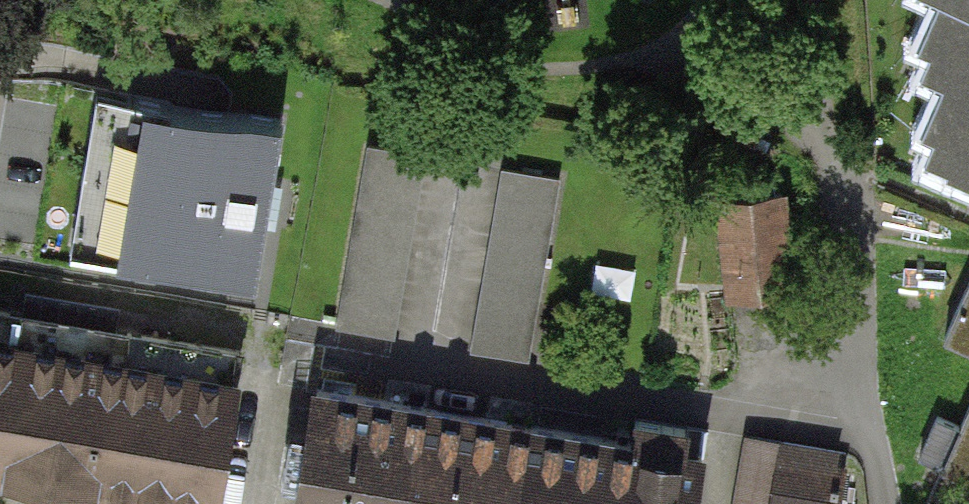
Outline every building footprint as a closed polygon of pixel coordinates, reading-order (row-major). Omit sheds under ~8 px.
[(922,43),(931,47),(918,76),(942,87),(923,126),(939,134),(929,155),(951,166),(948,172),(968,182),(968,0),(942,0),(922,43)] [(269,111),(93,83),(68,241),(245,269),(269,111)] [(432,158),(370,147),(336,343),(398,354),(432,158)] [(563,178),(502,168),(469,356),(531,367),(563,178)] [(786,192),(709,198),(716,295),(794,289),(786,192)] [(945,338),(968,348),(968,281),(945,338)] [(219,503),(220,503),(239,377),(0,340),(0,470),(219,503)] [(854,485),(840,483),(845,451),(713,430),(708,463),(302,400),(286,503),(851,503),(854,485)] [(937,480),(968,494),(968,405),(937,480)]
